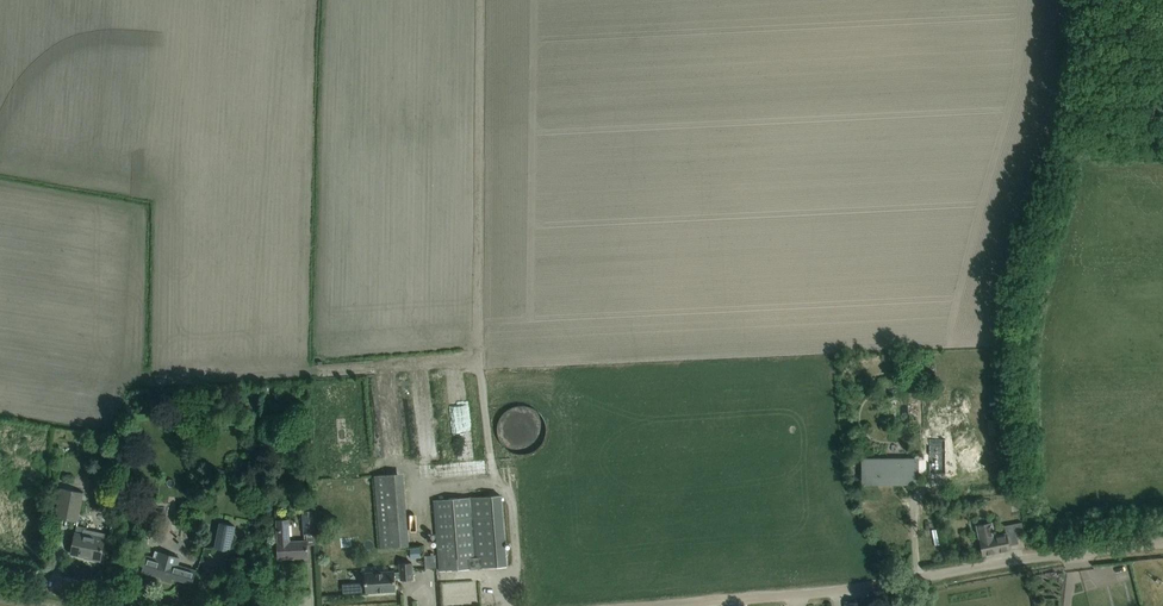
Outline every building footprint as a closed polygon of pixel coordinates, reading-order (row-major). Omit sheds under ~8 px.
[(384,383),(383,371),(375,372),(376,384),(384,383)] [(945,432),(936,432),(932,432),(933,453),(930,453),(930,472),(946,472),(945,432)] [(922,470),(922,460),(863,460),(863,482),(898,482),(898,479),(905,479),(905,482),(917,482),(917,470),(922,470)] [(404,473),(397,474),(375,475),(380,548),(409,545),(404,473)] [(78,522),(84,492),(61,488),(55,517),(78,522)] [(505,566),(500,495),(434,500),(440,571),(505,566)] [(303,511),(304,533),(314,533),(313,510),(303,511)] [(276,521),(278,547),(279,559),(307,557),(307,550),(307,548),(306,548),(306,540),(289,541),(288,520),(276,521)] [(235,526),(220,522),(215,548),(229,551),(232,537),(240,539),(242,531),(234,530),(235,526)] [(996,532),(993,532),(991,522),(977,525),(983,555),(1009,550),(1006,534),(997,536),(996,532)] [(1024,531),(1022,522),(1004,526),(1006,534),(1024,531)] [(86,528),(77,526),(71,553),(101,559),(106,533),(86,529),(86,528)] [(117,527),(109,527),(109,537),(118,537),(117,527)] [(143,537),(137,554),(143,556),(148,538),(143,537)] [(423,547),(431,547),(430,538),(422,538),(423,547)] [(422,558),(421,549),(413,549),(414,559),(422,558)] [(170,577),(172,577),(192,583),(196,570),(177,565),(179,558),(159,552),(157,559),(147,556),(142,572),(162,577),(164,572),(171,574),(170,577)] [(435,555),(424,556),(425,568),(436,567),(435,555)] [(365,572),(366,592),(396,590),(395,578),(401,578),(401,580),(413,579),(412,562),(400,563),(400,571),(394,572),(394,571),(365,572)]
